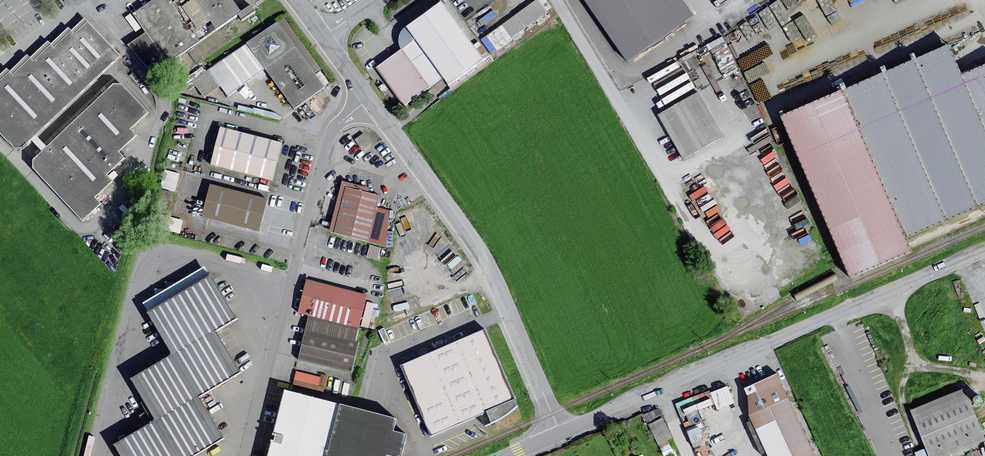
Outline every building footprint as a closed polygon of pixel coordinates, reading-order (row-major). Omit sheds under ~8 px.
[(132,17),(145,35),(126,47),(150,76),(235,18),(241,26),(256,15),(250,7),(240,14),(230,0),(157,0),(132,17)] [(628,66),(694,21),(680,0),(583,0),(628,66)] [(537,2),(502,27),(514,44),(524,36),(521,32),(546,15),(537,2)] [(398,47),(400,51),(427,88),(440,79),(445,85),(480,60),(438,4),(403,29),(400,35),(398,41),(398,47)] [(12,151),(21,150),(29,142),(41,154),(31,162),(30,171),(81,224),(100,207),(93,200),(111,184),(105,178),(123,161),(118,154),(135,138),(129,131),(146,115),(121,87),(113,86),(46,149),(36,138),(121,59),(84,20),(71,32),(68,30),(50,47),(47,44),(30,60),(27,57),(9,73),(6,71),(0,77),(0,138),(12,151)] [(276,24),(192,83),(204,100),(220,89),(227,100),(265,73),(293,112),(323,90),(276,24)] [(914,62),(975,209),(984,204),(984,135),(948,48),(914,62)] [(400,51),(375,69),(402,107),(427,88),(400,51)] [(914,62),(883,75),(944,221),(975,209),(914,62)] [(984,126),(984,64),(962,74),(984,126)] [(944,221),(883,75),(846,91),(907,237),(944,221)] [(840,89),(777,116),(844,274),(846,280),(910,253),(907,247),(840,89)] [(698,94),(657,118),(683,162),(723,139),(698,94)] [(281,146),(219,129),(209,167),(271,184),(281,146)] [(368,189),(340,183),(330,230),(334,231),(332,236),(383,247),(391,213),(376,209),(378,197),(367,194),(368,189)] [(267,201),(209,187),(201,219),(259,234),(267,201)] [(172,196),(159,192),(154,206),(167,210),(172,196)] [(141,307),(170,356),(127,381),(152,423),(110,447),(115,455),(194,455),(221,440),(196,399),(237,375),(213,334),(233,322),(203,271),(141,307)] [(365,296),(305,281),(297,313),(357,328),(365,296)] [(306,319),(297,357),(351,369),(360,331),(306,319)] [(483,331),(400,367),(430,436),(513,400),(483,331)] [(911,411),(929,455),(948,455),(984,442),(965,390),(911,411)] [(265,455),(399,455),(404,435),(391,432),(394,420),(281,391),(271,434),(265,455)]
